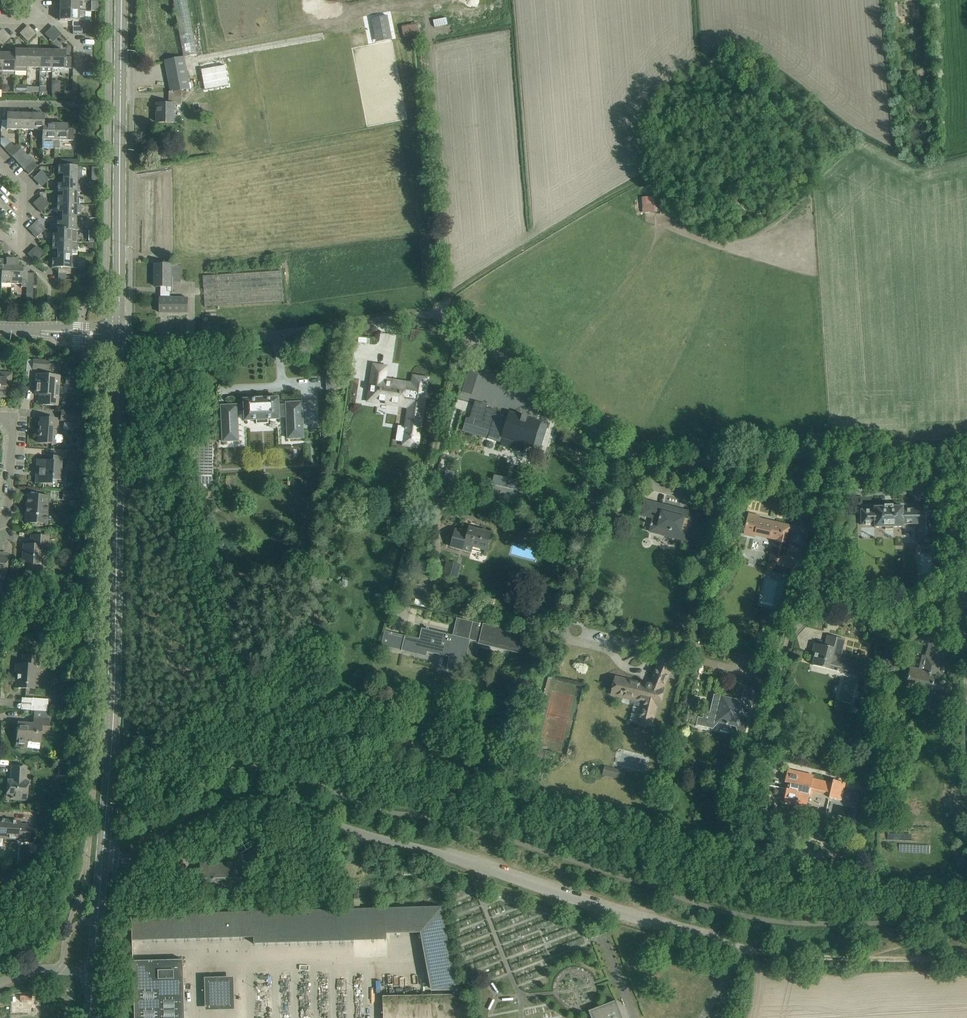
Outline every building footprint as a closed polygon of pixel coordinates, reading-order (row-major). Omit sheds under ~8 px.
[(57,10),(79,11),(79,10),(79,7),(82,7),(82,1),(79,1),(58,0),(57,5),(60,5),(60,10),(57,10)] [(184,57),(184,58),(197,55),(187,0),(174,0),(184,57)] [(85,27),(85,11),(79,10),(79,11),(57,10),(57,19),(60,19),(60,20),(73,21),(73,32),(82,33),(82,27),(85,27)] [(422,24),(403,25),(404,35),(423,34),(422,24)] [(37,33),(28,25),(19,34),(28,42),(37,33)] [(62,34),(53,25),(44,34),(53,43),(62,34)] [(3,28),(0,32),(0,43),(3,46),(12,37),(3,28)] [(2,71),(14,71),(15,50),(14,56),(10,56),(10,54),(2,53),(2,71)] [(15,50),(14,71),(27,72),(27,68),(28,50),(27,50),(27,53),(23,52),(23,50),(15,50)] [(27,68),(40,68),(40,50),(40,53),(36,53),(36,50),(28,50),(27,68)] [(48,51),(40,50),(40,68),(40,72),(52,72),(52,68),(53,53),(52,53),(48,53),(48,51)] [(52,51),(52,53),(53,53),(52,68),(71,69),(71,57),(65,57),(65,51),(52,51)] [(188,77),(184,58),(184,57),(166,61),(171,92),(169,92),(169,104),(159,104),(159,112),(158,112),(157,122),(167,123),(175,123),(175,104),(183,104),(183,90),(196,87),(195,81),(191,81),(190,77),(188,77)] [(226,64),(201,69),(205,88),(229,84),(226,64)] [(27,82),(27,85),(26,92),(39,93),(39,87),(31,87),(31,82),(27,82)] [(52,93),(60,93),(60,82),(52,82),(52,93)] [(19,130),(19,114),(7,113),(6,129),(19,130)] [(19,130),(31,130),(31,114),(19,114),(19,130)] [(43,130),(43,114),(31,114),(31,130),(43,130)] [(43,114),(43,130),(42,149),(54,149),(54,140),(55,124),(43,124),(43,114)] [(67,125),(55,124),(54,140),(54,149),(59,149),(59,140),(73,141),(73,129),(67,129),(67,125)] [(1,138),(0,144),(5,149),(11,143),(7,138),(1,138)] [(21,149),(17,144),(15,146),(11,143),(5,149),(12,157),(21,149)] [(12,157),(16,161),(25,153),(21,149),(12,157)] [(16,161),(21,165),(29,157),(25,153),(16,161)] [(33,162),(29,157),(21,165),(25,170),(33,162)] [(38,166),(33,162),(25,170),(29,174),(38,166)] [(60,179),(82,180),(82,167),(77,167),(58,166),(58,174),(63,174),(63,179),(60,179)] [(50,178),(42,170),(33,179),(41,187),(50,178)] [(58,192),(76,192),(83,192),(84,180),(82,180),(60,179),(60,180),(63,180),(63,184),(58,184),(58,192)] [(58,197),(57,204),(79,205),(79,199),(76,199),(76,192),(58,192),(63,192),(62,197),(58,197)] [(50,203),(41,195),(32,204),(41,212),(50,203)] [(643,197),(644,212),(661,212),(660,196),(643,197)] [(79,205),(57,204),(57,212),(62,212),(62,217),(60,217),(62,217),(76,217),(76,213),(81,213),(81,205),(79,205)] [(81,230),(81,222),(76,222),(76,217),(62,217),(62,222),(57,222),(57,230),(58,230),(58,229),(77,230),(81,230)] [(45,229),(41,225),(37,228),(32,233),(36,238),(45,229)] [(77,243),(77,230),(58,229),(58,230),(58,235),(53,234),(53,242),(77,243)] [(55,254),(55,255),(77,255),(77,251),(78,251),(78,243),(77,243),(53,242),(52,250),(57,250),(57,254),(55,254)] [(45,253),(37,245),(28,254),(36,262),(45,253)] [(77,259),(77,255),(55,255),(57,255),(57,260),(52,260),(52,267),(58,267),(58,273),(71,274),(71,268),(78,268),(78,259),(77,259)] [(2,261),(1,284),(11,284),(12,259),(6,259),(6,267),(2,267),(2,261)] [(27,283),(28,267),(17,267),(17,259),(12,259),(11,284),(21,284),(21,287),(33,287),(33,283),(27,283)] [(171,265),(166,265),(156,265),(157,265),(157,278),(156,278),(156,287),(161,287),(161,298),(160,298),(160,313),(188,313),(188,297),(168,297),(168,287),(170,287),(171,265)] [(206,305),(285,301),(283,271),(204,275),(206,305)] [(27,373),(32,369),(48,370),(49,361),(33,360),(33,361),(27,360),(27,366),(24,365),(24,371),(26,372),(27,373)] [(371,381),(368,401),(378,403),(379,401),(399,404),(399,406),(410,407),(407,427),(404,442),(404,444),(417,446),(422,413),(427,379),(414,377),(413,384),(394,381),(394,383),(386,381),(384,381),(387,367),(374,365),(371,381)] [(4,397),(4,391),(10,391),(11,374),(0,373),(0,397),(4,397)] [(40,399),(38,399),(38,404),(57,406),(59,376),(36,374),(35,394),(41,395),(40,399)] [(221,405),(221,414),(222,442),(240,441),(239,412),(244,412),(244,422),(281,420),(280,418),(287,418),(288,439),(305,438),(303,402),(286,403),(286,404),(280,405),(280,398),(244,399),(244,406),(238,407),(238,404),(221,405)] [(470,417),(470,419),(475,420),(473,425),(490,430),(487,439),(493,441),(500,443),(502,437),(533,447),(534,445),(541,447),(547,425),(543,424),(540,423),(541,422),(528,418),(528,417),(522,415),(522,416),(510,412),(508,418),(496,415),(496,413),(497,411),(487,408),(488,406),(475,402),(470,417)] [(84,413),(74,413),(62,412),(61,420),(76,421),(75,428),(83,429),(84,413)] [(56,419),(50,419),(40,418),(38,443),(54,444),(54,442),(61,443),(63,441),(63,437),(61,435),(55,435),(56,419)] [(68,463),(81,463),(82,452),(69,451),(68,463)] [(61,480),(62,457),(53,456),(52,461),(37,460),(35,483),(51,484),(52,479),(61,480)] [(440,468),(436,484),(452,488),(455,472),(440,468)] [(492,485),(489,495),(518,501),(521,492),(519,491),(493,485),(492,485)] [(79,501),(80,492),(78,492),(72,492),(63,491),(62,500),(79,501)] [(48,496),(37,496),(27,495),(25,522),(46,524),(48,496)] [(679,512),(678,512),(679,509),(664,505),(662,512),(656,511),(658,504),(645,501),(642,515),(660,520),(658,528),(672,531),(671,537),(692,542),(699,515),(688,512),(688,513),(687,512),(686,512),(685,513),(684,514),(684,515),(680,514),(680,513),(679,512)] [(917,505),(917,509),(903,509),(903,507),(893,507),(893,506),(892,506),(892,509),(886,509),(885,506),(885,507),(874,508),(874,510),(861,510),(861,525),(874,525),(874,528),(904,527),(904,524),(916,524),(917,545),(935,545),(935,505),(917,505)] [(770,570),(787,574),(797,576),(800,560),(786,557),(792,528),(775,524),(774,527),(757,523),(758,517),(748,514),(744,533),(754,536),(755,534),(777,539),(770,570)] [(491,534),(479,531),(469,528),(468,533),(456,530),(451,546),(471,552),(472,548),(486,552),(491,534)] [(48,536),(41,536),(31,535),(31,545),(24,545),(22,571),(41,572),(43,546),(48,547),(48,536)] [(447,561),(443,574),(457,578),(461,565),(447,561)] [(786,579),(783,591),(790,592),(793,581),(786,579)] [(417,598),(430,601),(433,590),(421,586),(417,598)] [(831,611),(828,624),(835,626),(838,613),(831,611)] [(427,650),(450,655),(447,667),(459,670),(459,671),(463,671),(464,666),(466,667),(466,665),(465,665),(470,640),(479,642),(478,644),(522,654),(526,635),(457,619),(453,635),(422,628),(419,640),(411,638),(411,637),(385,631),(381,646),(404,651),(426,656),(427,650)] [(933,685),(937,670),(938,663),(930,661),(931,658),(928,657),(932,640),(944,643),(947,630),(924,624),(920,639),(930,641),(926,656),(922,655),(918,670),(910,668),(906,685),(936,693),(932,710),(944,712),(950,688),(938,685),(938,686),(933,685)] [(845,639),(837,638),(827,635),(825,646),(815,644),(813,653),(815,653),(812,665),(830,670),(830,669),(859,676),(863,664),(840,658),(845,639)] [(16,664),(16,667),(17,667),(16,688),(26,689),(26,684),(34,685),(36,666),(39,666),(39,657),(23,655),(22,664),(16,664)] [(663,688),(669,674),(672,665),(660,660),(652,680),(653,681),(651,685),(651,684),(650,684),(649,683),(648,683),(647,684),(646,684),(646,685),(645,686),(640,685),(640,684),(616,678),(612,695),(642,702),(637,723),(651,726),(656,706),(659,706),(664,689),(663,688)] [(764,683),(767,668),(755,665),(749,691),(743,690),(741,701),(722,697),(722,696),(714,694),(708,719),(698,717),(696,725),(713,729),(719,722),(735,726),(737,735),(745,736),(757,682),(764,683)] [(32,698),(31,711),(47,712),(48,699),(32,698)] [(49,719),(44,718),(34,717),(33,724),(18,723),(16,745),(26,746),(26,741),(40,742),(40,734),(48,734),(49,719)] [(26,767),(22,767),(12,766),(11,777),(13,777),(13,781),(8,781),(6,799),(16,799),(27,800),(28,781),(25,781),(26,767)] [(605,767),(603,776),(610,777),(612,769),(605,767)] [(814,776),(797,772),(788,770),(785,783),(790,784),(789,790),(787,789),(784,802),(797,805),(795,811),(805,813),(811,789),(830,793),(829,798),(838,800),(840,795),(843,795),(845,783),(833,780),(833,783),(813,779),(814,776)] [(947,819),(947,807),(940,807),(940,802),(915,802),(916,788),(907,787),(906,828),(915,828),(915,820),(940,820),(940,819),(947,819)] [(30,836),(31,826),(20,825),(20,822),(0,820),(0,838),(18,839),(18,840),(30,841),(30,836)] [(692,847),(695,834),(683,831),(680,844),(692,847)] [(29,844),(28,853),(39,853),(39,845),(29,844)] [(963,849),(955,850),(957,857),(964,856),(963,849)] [(248,878),(240,878),(236,878),(236,863),(219,863),(219,866),(215,866),(215,863),(200,864),(201,878),(203,878),(203,889),(229,889),(229,896),(248,895),(248,878)] [(442,906),(341,909),(132,915),(132,941),(254,937),(254,944),(387,940),(386,934),(420,933),(431,991),(457,989),(442,906)] [(133,961),(135,1017),(184,1017),(183,960),(133,961)] [(235,1010),(234,978),(205,979),(206,1011),(235,1010)] [(589,1011),(591,1017),(623,1017),(616,1000),(589,1011)]
